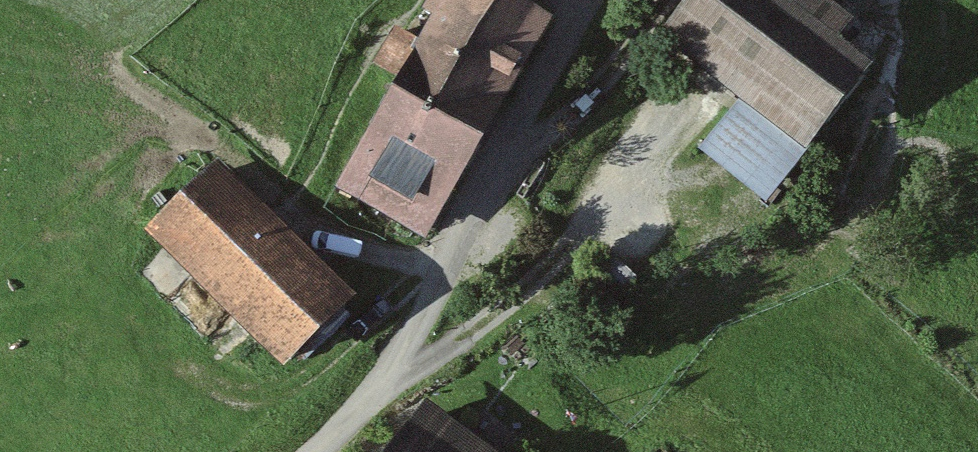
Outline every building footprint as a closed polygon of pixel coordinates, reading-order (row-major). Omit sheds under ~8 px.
[(419,41),(515,99),(561,24),(523,0),(428,0),(421,11),(433,19),(419,41)] [(659,35),(740,100),(808,154),(873,72),(843,48),(858,29),(832,9),(839,0),(687,0),(659,35)] [(419,41),(398,29),(376,64),(400,78),(390,97),(482,153),(515,99),(419,41)] [(482,153),(390,97),(335,187),(427,243),(482,153)] [(808,154),(740,100),(700,151),(768,204),(808,154)] [(357,305),(221,164),(150,232),(286,374),(357,305)] [(425,406),(390,451),(488,451),(425,406)]
